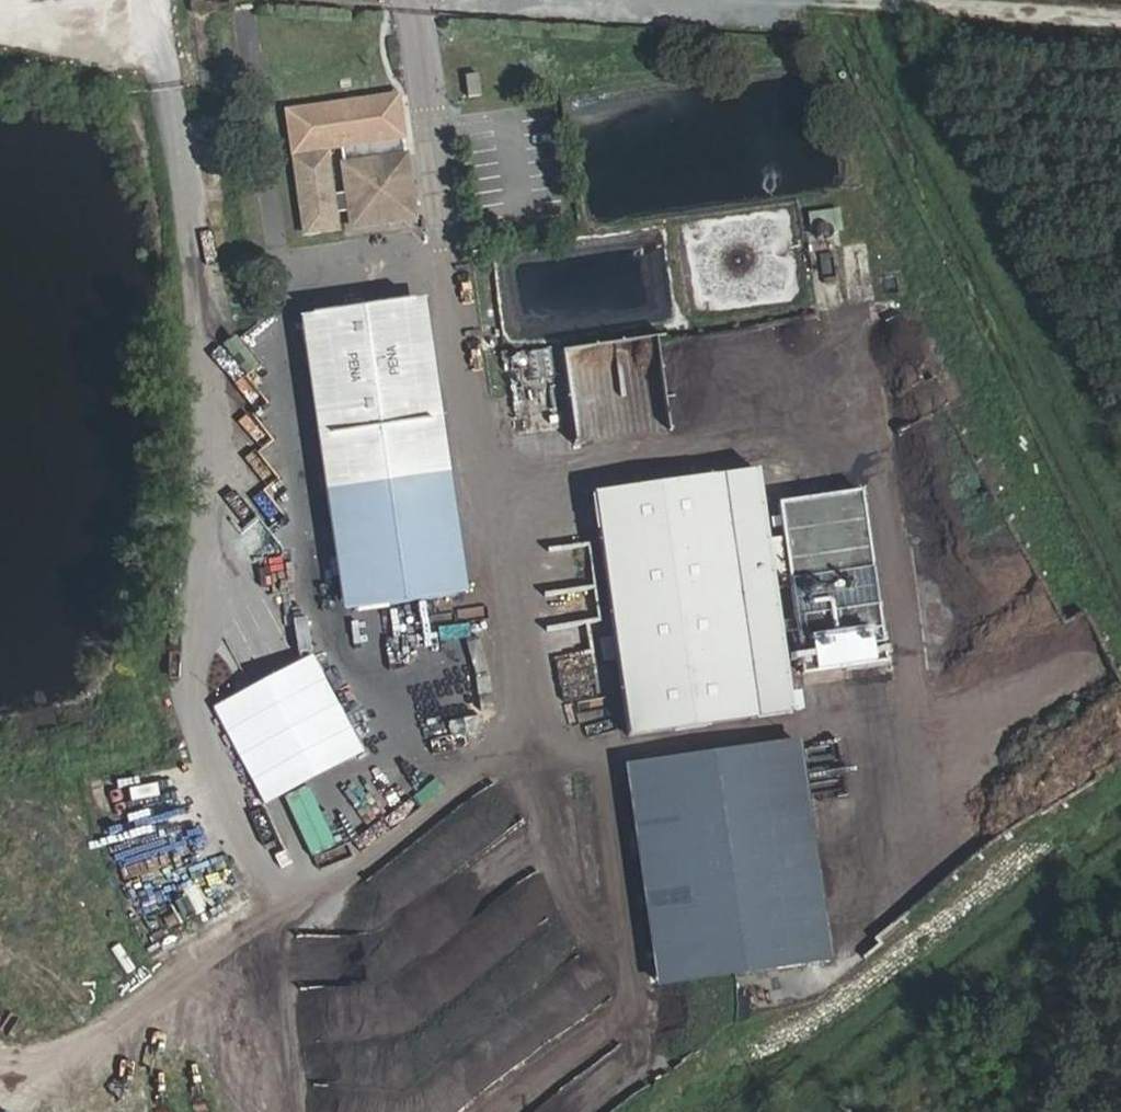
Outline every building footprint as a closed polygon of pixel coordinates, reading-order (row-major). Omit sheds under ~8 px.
[(478,60),(466,62),(468,84),(481,82),(478,60)] [(326,141),(296,146),(307,220),(338,215),(335,198),(351,196),(354,213),(416,204),(407,142),(345,151),(349,181),(333,183),(326,141)] [(414,288),(316,303),(332,412),(431,397),(414,288)] [(563,350),(572,440),(674,429),(664,340),(563,350)] [(553,353),(518,354),(519,388),(554,387),(553,353)] [(818,387),(851,405),(865,380),(832,362),(818,387)] [(934,518),(939,530),(994,508),(941,379),(896,398),(910,432),(882,443),(916,526),(934,518)] [(850,443),(775,455),(809,678),(884,667),(850,443)] [(438,452),(337,467),(355,589),(456,574),(438,452)] [(714,459),(750,704),(796,697),(760,452),(714,459)] [(750,704),(714,459),(670,475),(644,496),(617,536),(609,583),(614,615),(635,658),(672,689),(703,701),(750,704)] [(308,618),(295,620),(301,651),(314,649),(308,618)] [(554,678),(569,677),(568,654),(553,655),(554,678)] [(803,725),(632,750),(667,969),(833,945),(803,725)] [(549,849),(540,825),(478,848),(470,828),(352,872),(373,928),(426,908),(437,935),(456,928),(472,972),(497,963),(496,977),(466,975),(465,999),(443,1008),(451,1030),(582,981),(542,876),(518,875),(517,897),(502,896),(501,911),(481,919),(482,902),(467,862),(481,857),(521,859),(549,849)] [(454,1111),(610,1111),(670,1070),(643,1032),(581,1075),(557,1041),(454,1111)]
